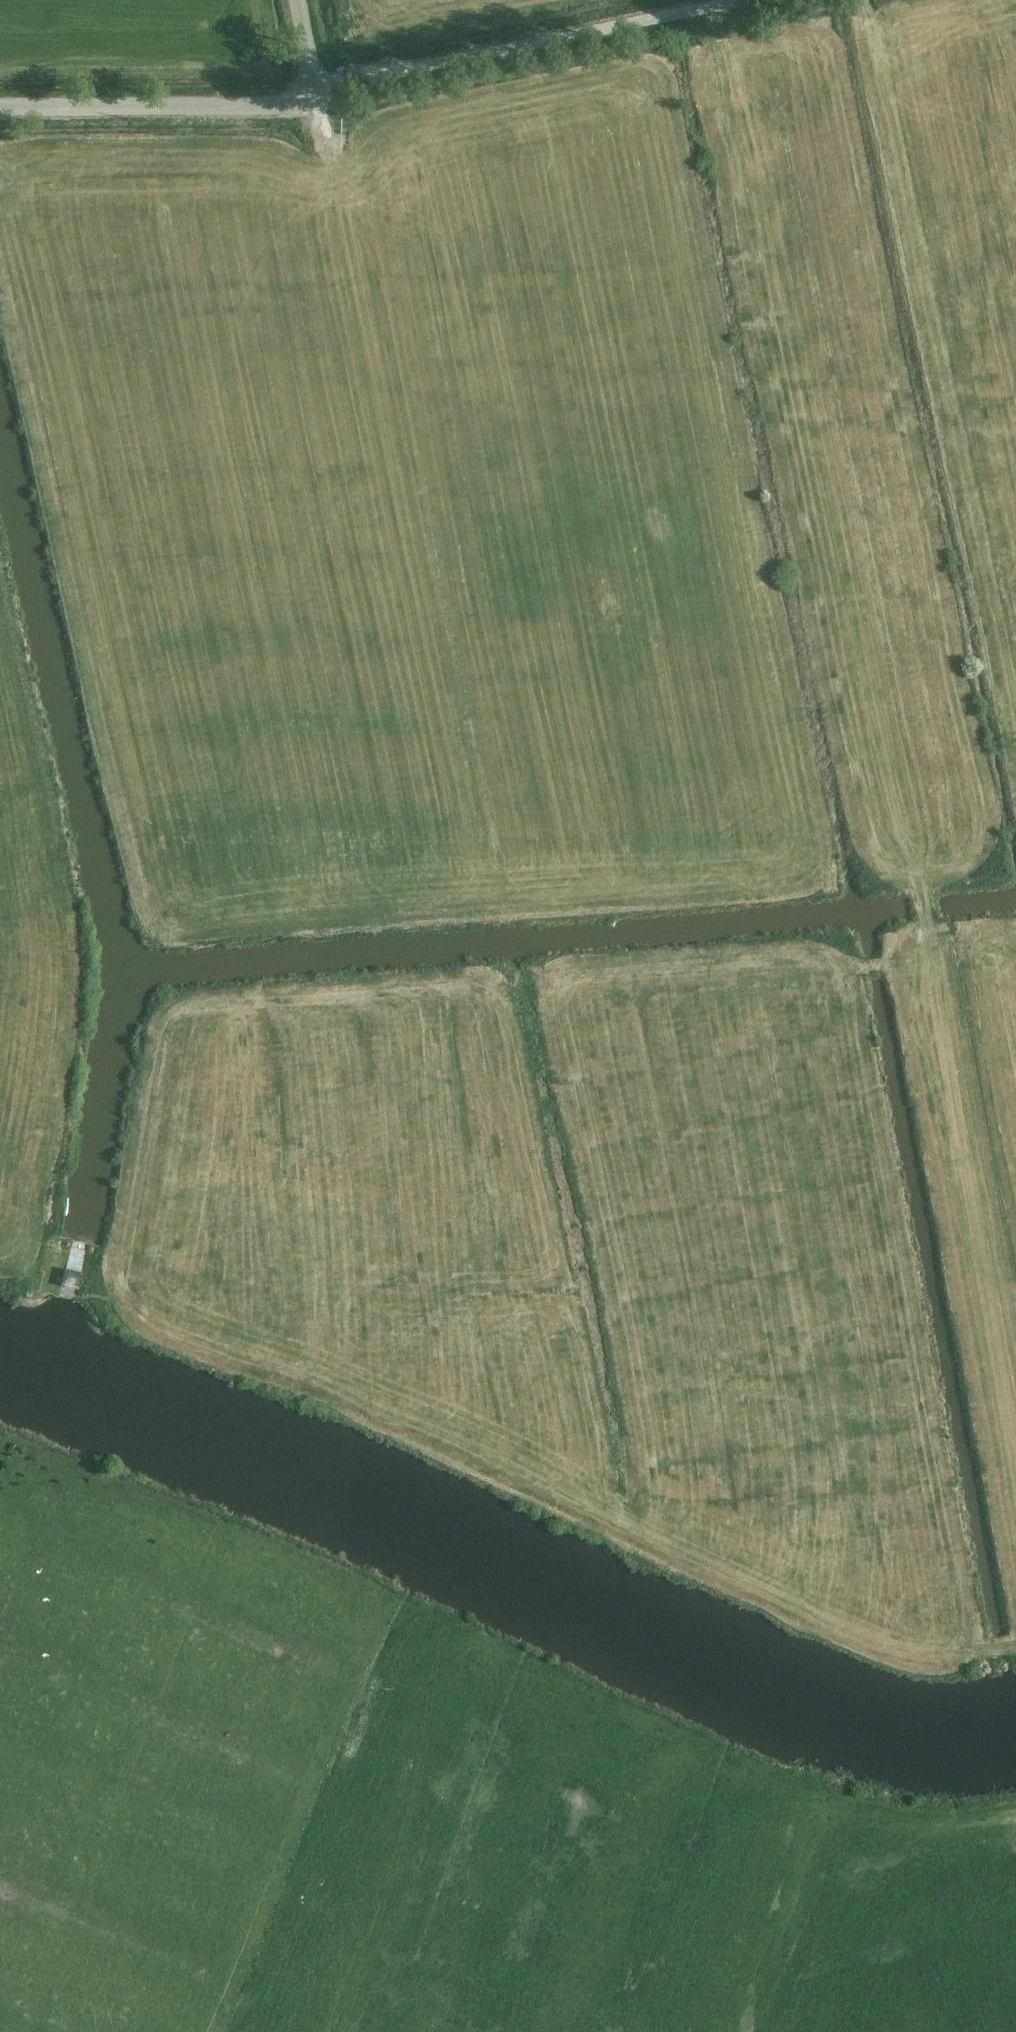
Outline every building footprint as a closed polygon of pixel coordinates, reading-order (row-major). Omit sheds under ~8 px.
[(62,1283),(76,1288),(89,1250),(75,1245),(62,1283)]
